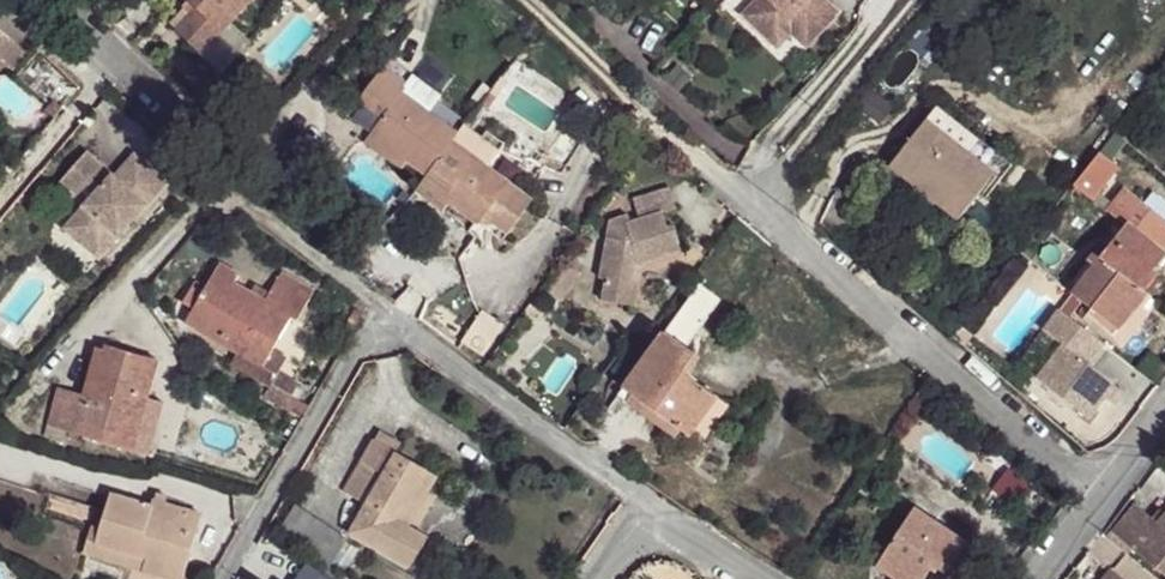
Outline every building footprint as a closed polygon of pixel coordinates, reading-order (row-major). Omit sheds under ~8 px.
[(201,7),(179,30),(201,52),(251,0),(193,0),(201,7)] [(745,12),(773,38),(793,16),(815,36),(840,10),(829,0),(757,0),(745,12)] [(773,38),(779,44),(793,29),(809,43),(815,36),(793,16),(773,38)] [(13,64),(26,49),(0,28),(0,54),(13,64)] [(13,64),(0,54),(0,68),(13,64)] [(406,86),(382,68),(354,104),(377,121),(362,143),(397,171),(402,165),(421,178),(451,139),(454,133),(425,111),(400,91),(406,86)] [(406,86),(400,91),(425,111),(436,98),(410,79),(406,86)] [(974,141),(931,109),(887,166),(952,218),(990,170),(965,150),(974,141)] [(454,133),(451,139),(487,165),(497,152),(461,127),(454,133)] [(1006,162),(975,138),(974,141),(965,150),(990,170),(996,175),(1006,162)] [(487,165),(451,139),(421,178),(411,192),(439,213),(445,204),(474,225),(488,205),(499,211),(491,224),(504,234),(529,200),(487,165)] [(87,149),(59,179),(75,195),(85,185),(101,165),(87,149)] [(95,194),(83,206),(93,215),(74,237),(97,258),(163,184),(167,182),(162,178),(136,155),(113,177),(95,194)] [(101,165),(85,185),(95,194),(113,177),(101,165)] [(1129,221),(1076,287),(1112,316),(1138,283),(1144,286),(1157,268),(1153,264),(1164,249),(1163,248),(1164,245),(1164,211),(1130,182),(1111,206),(1130,220),(1129,221)] [(620,217),(613,219),(610,219),(609,237),(600,278),(607,279),(603,301),(633,308),(639,285),(632,285),(636,266),(683,252),(674,225),(667,227),(662,211),(676,207),(670,187),(635,198),(640,217),(629,221),(628,214),(620,217)] [(83,206),(63,228),(74,237),(93,215),(83,206)] [(216,265),(183,321),(233,351),(241,338),(268,354),(289,316),(247,292),(232,282),(236,275),(216,265)] [(252,284),(247,292),(289,316),(295,319),(311,290),(280,272),(266,292),(252,284)] [(1144,286),(1138,283),(1112,316),(1118,323),(1146,289),(1144,286)] [(701,285),(625,386),(687,435),(715,397),(684,372),(713,331),(701,325),(720,298),(701,285)] [(1104,340),(1061,305),(1046,325),(1064,340),(1037,373),(1087,413),(1103,393),(1113,381),(1114,379),(1088,359),(1104,340)] [(486,310),(465,339),(485,354),(506,325),(486,310)] [(233,351),(226,364),(263,384),(279,359),(268,354),(241,338),(233,351)] [(57,389),(46,425),(64,431),(130,450),(145,401),(155,361),(106,346),(106,351),(96,349),(82,396),(57,389)] [(1120,387),(1113,381),(1103,393),(1110,398),(1120,387)] [(156,405),(145,401),(130,450),(142,455),(156,405)] [(64,431),(46,425),(42,438),(60,442),(64,431)] [(428,478),(378,448),(347,503),(367,514),(351,542),(411,578),(430,545),(411,534),(400,529),(428,478)] [(442,485),(428,478),(400,529),(411,534),(442,485)] [(109,493),(98,528),(94,545),(141,560),(139,573),(160,578),(179,578),(198,513),(164,503),(166,498),(153,495),(150,506),(109,493)] [(1159,521),(1137,504),(1113,532),(1164,572),(1164,513),(1159,521)] [(876,567),(896,578),(924,578),(933,565),(951,576),(951,578),(969,578),(970,578),(969,573),(967,570),(979,549),(914,508),(876,567)] [(299,519),(284,544),(334,575),(351,550),(299,519)] [(98,528),(88,525),(81,554),(139,573),(141,560),(94,545),(98,528)] [(299,565),(291,578),(323,578),(299,565)]
